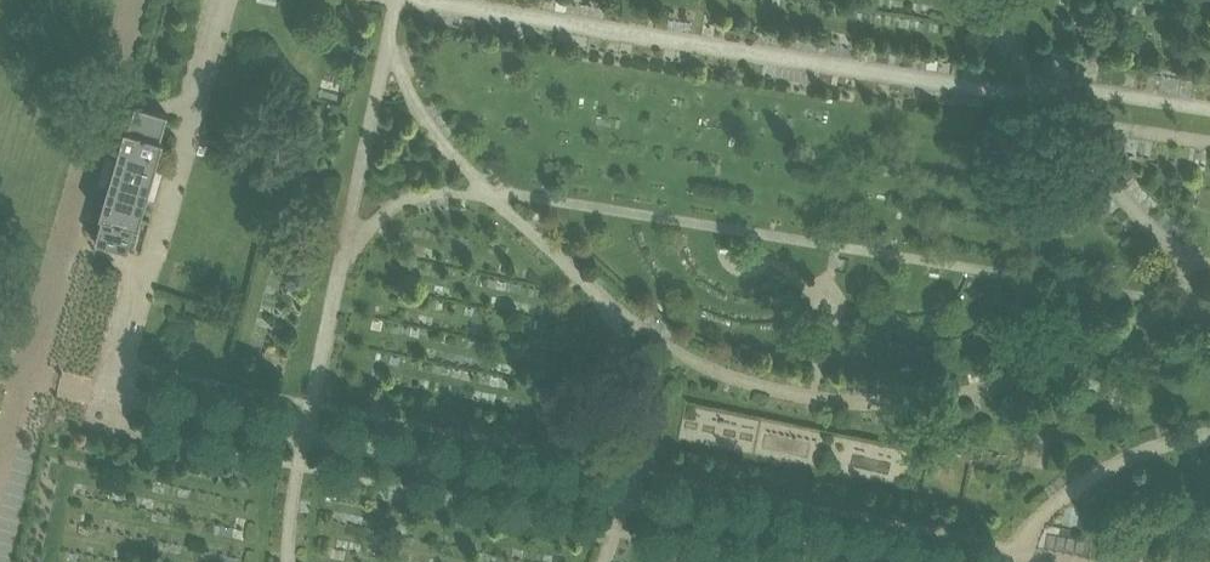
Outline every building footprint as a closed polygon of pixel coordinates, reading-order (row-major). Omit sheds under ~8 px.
[(99,227),(95,241),(96,241),(95,243),(97,243),(98,241),(128,250),(128,248),(135,225),(138,226),(146,198),(148,199),(153,200),(156,201),(156,200),(158,194),(163,178),(165,171),(164,171),(165,170),(162,169),(155,167),(156,164),(159,156),(159,153),(160,152),(162,145),(162,144),(163,142),(163,139),(160,139),(162,133),(162,131),(164,125),(165,122),(167,116),(167,113),(148,108),(137,105),(138,103),(136,103),(136,104),(135,104),(127,129),(125,128),(116,155),(106,153),(106,154),(105,154),(104,158),(98,178),(97,183),(97,184),(107,187),(99,215),(102,216),(102,218),(101,220),(100,225),(99,226),(99,227)]
